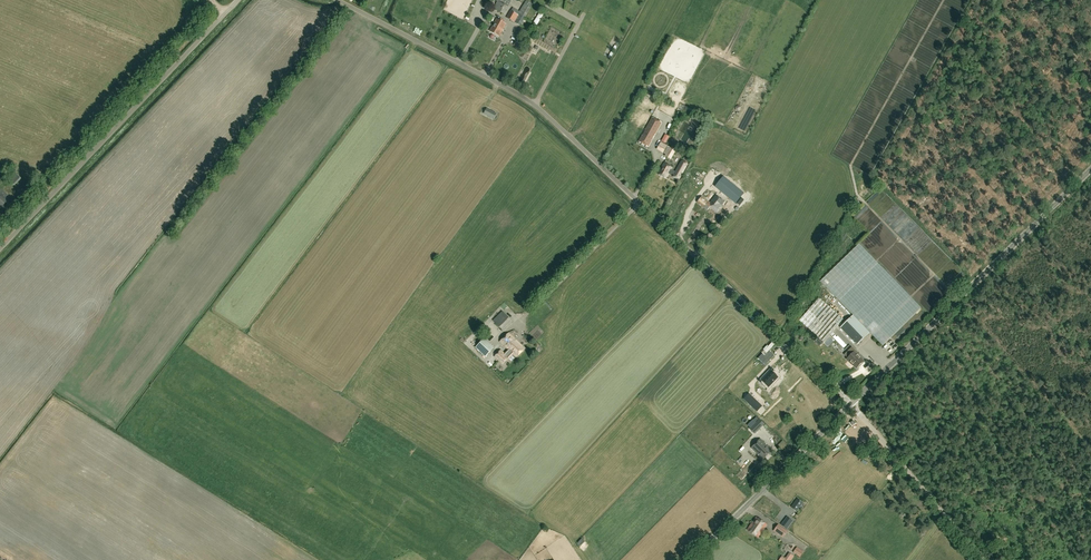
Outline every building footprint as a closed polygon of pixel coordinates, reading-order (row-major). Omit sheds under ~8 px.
[(494,9),(504,14),(508,7),(512,0),(497,0),(498,1),(494,9)] [(510,10),(506,17),(520,25),(530,7),(532,4),(526,0),(524,3),(524,4),(520,12),(513,8),(512,11),(510,10)] [(539,15),(534,23),(537,25),(542,17),(539,15)] [(499,36),(506,24),(497,19),(490,31),(499,36)] [(520,27),(515,35),(520,38),(525,30),(520,27)] [(494,119),(497,113),(487,108),(484,114),(494,119)] [(648,147),(652,141),(651,140),(654,134),(655,135),(662,122),(652,117),(645,129),(646,130),(643,135),(642,135),(639,141),(642,143),(645,145),(648,147)] [(659,143),(657,147),(663,150),(664,149),(667,151),(669,146),(667,144),(666,146),(659,143)] [(671,159),(675,150),(669,147),(664,156),(671,159)] [(679,179),(687,164),(681,161),(675,172),(671,169),(672,167),(664,163),(658,174),(666,178),(669,173),(671,174),(671,173),(674,175),(673,176),(679,179)] [(744,193),(723,176),(715,187),(736,204),(744,193)] [(758,183),(754,189),(761,194),(765,188),(758,183)] [(8,200),(6,198),(8,195),(3,190),(0,187),(0,207),(1,208),(8,200)] [(719,207),(724,201),(715,195),(710,202),(701,196),(697,203),(707,211),(709,208),(717,214),(720,208),(719,207)] [(962,278),(899,210),(886,222),(949,290),(962,278)] [(883,345),(921,308),(859,244),(821,281),(853,315),(840,328),(857,345),(870,332),(883,345)] [(823,342),(843,319),(819,297),(799,320),(823,342)] [(503,331),(513,321),(502,310),(493,320),(503,331)] [(508,357),(512,353),(517,357),(525,348),(509,333),(500,341),(509,350),(505,354),(501,350),(494,356),(502,364),(509,358),(508,357)] [(485,357),(494,347),(484,338),(475,347),(485,357)] [(819,339),(817,338),(815,341),(816,342),(816,343),(820,346),(823,342),(819,339)] [(826,345),(831,350),(838,343),(833,339),(826,345)] [(856,368),(864,361),(854,352),(847,359),(856,368)] [(768,387),(778,377),(771,371),(762,381),(768,387)] [(747,373),(738,383),(744,388),(753,379),(747,373)] [(749,394),(744,399),(747,401),(755,409),(757,411),(762,406),(759,404),(751,396),(749,394)] [(765,424),(760,419),(760,420),(757,423),(750,429),(755,434),(765,424)] [(788,433),(785,436),(790,441),(796,435),(793,433),(795,432),(793,430),(789,434),(788,433)] [(734,440),(742,447),(749,439),(742,432),(734,440)] [(770,433),(765,435),(768,443),(777,440),(775,435),(771,436),(770,433)] [(763,459),(772,451),(760,439),(751,448),(763,459)] [(732,455),(737,461),(743,456),(737,450),(732,455)] [(803,503),(797,499),(791,507),(796,512),(802,506),(803,503)] [(758,537),(766,524),(756,517),(748,530),(758,537)] [(787,529),(792,521),(787,517),(781,525),(783,526),(787,529)] [(780,534),(784,529),(778,525),(774,530),(780,534)] [(800,557),(804,552),(797,547),(794,552),(800,557)]
